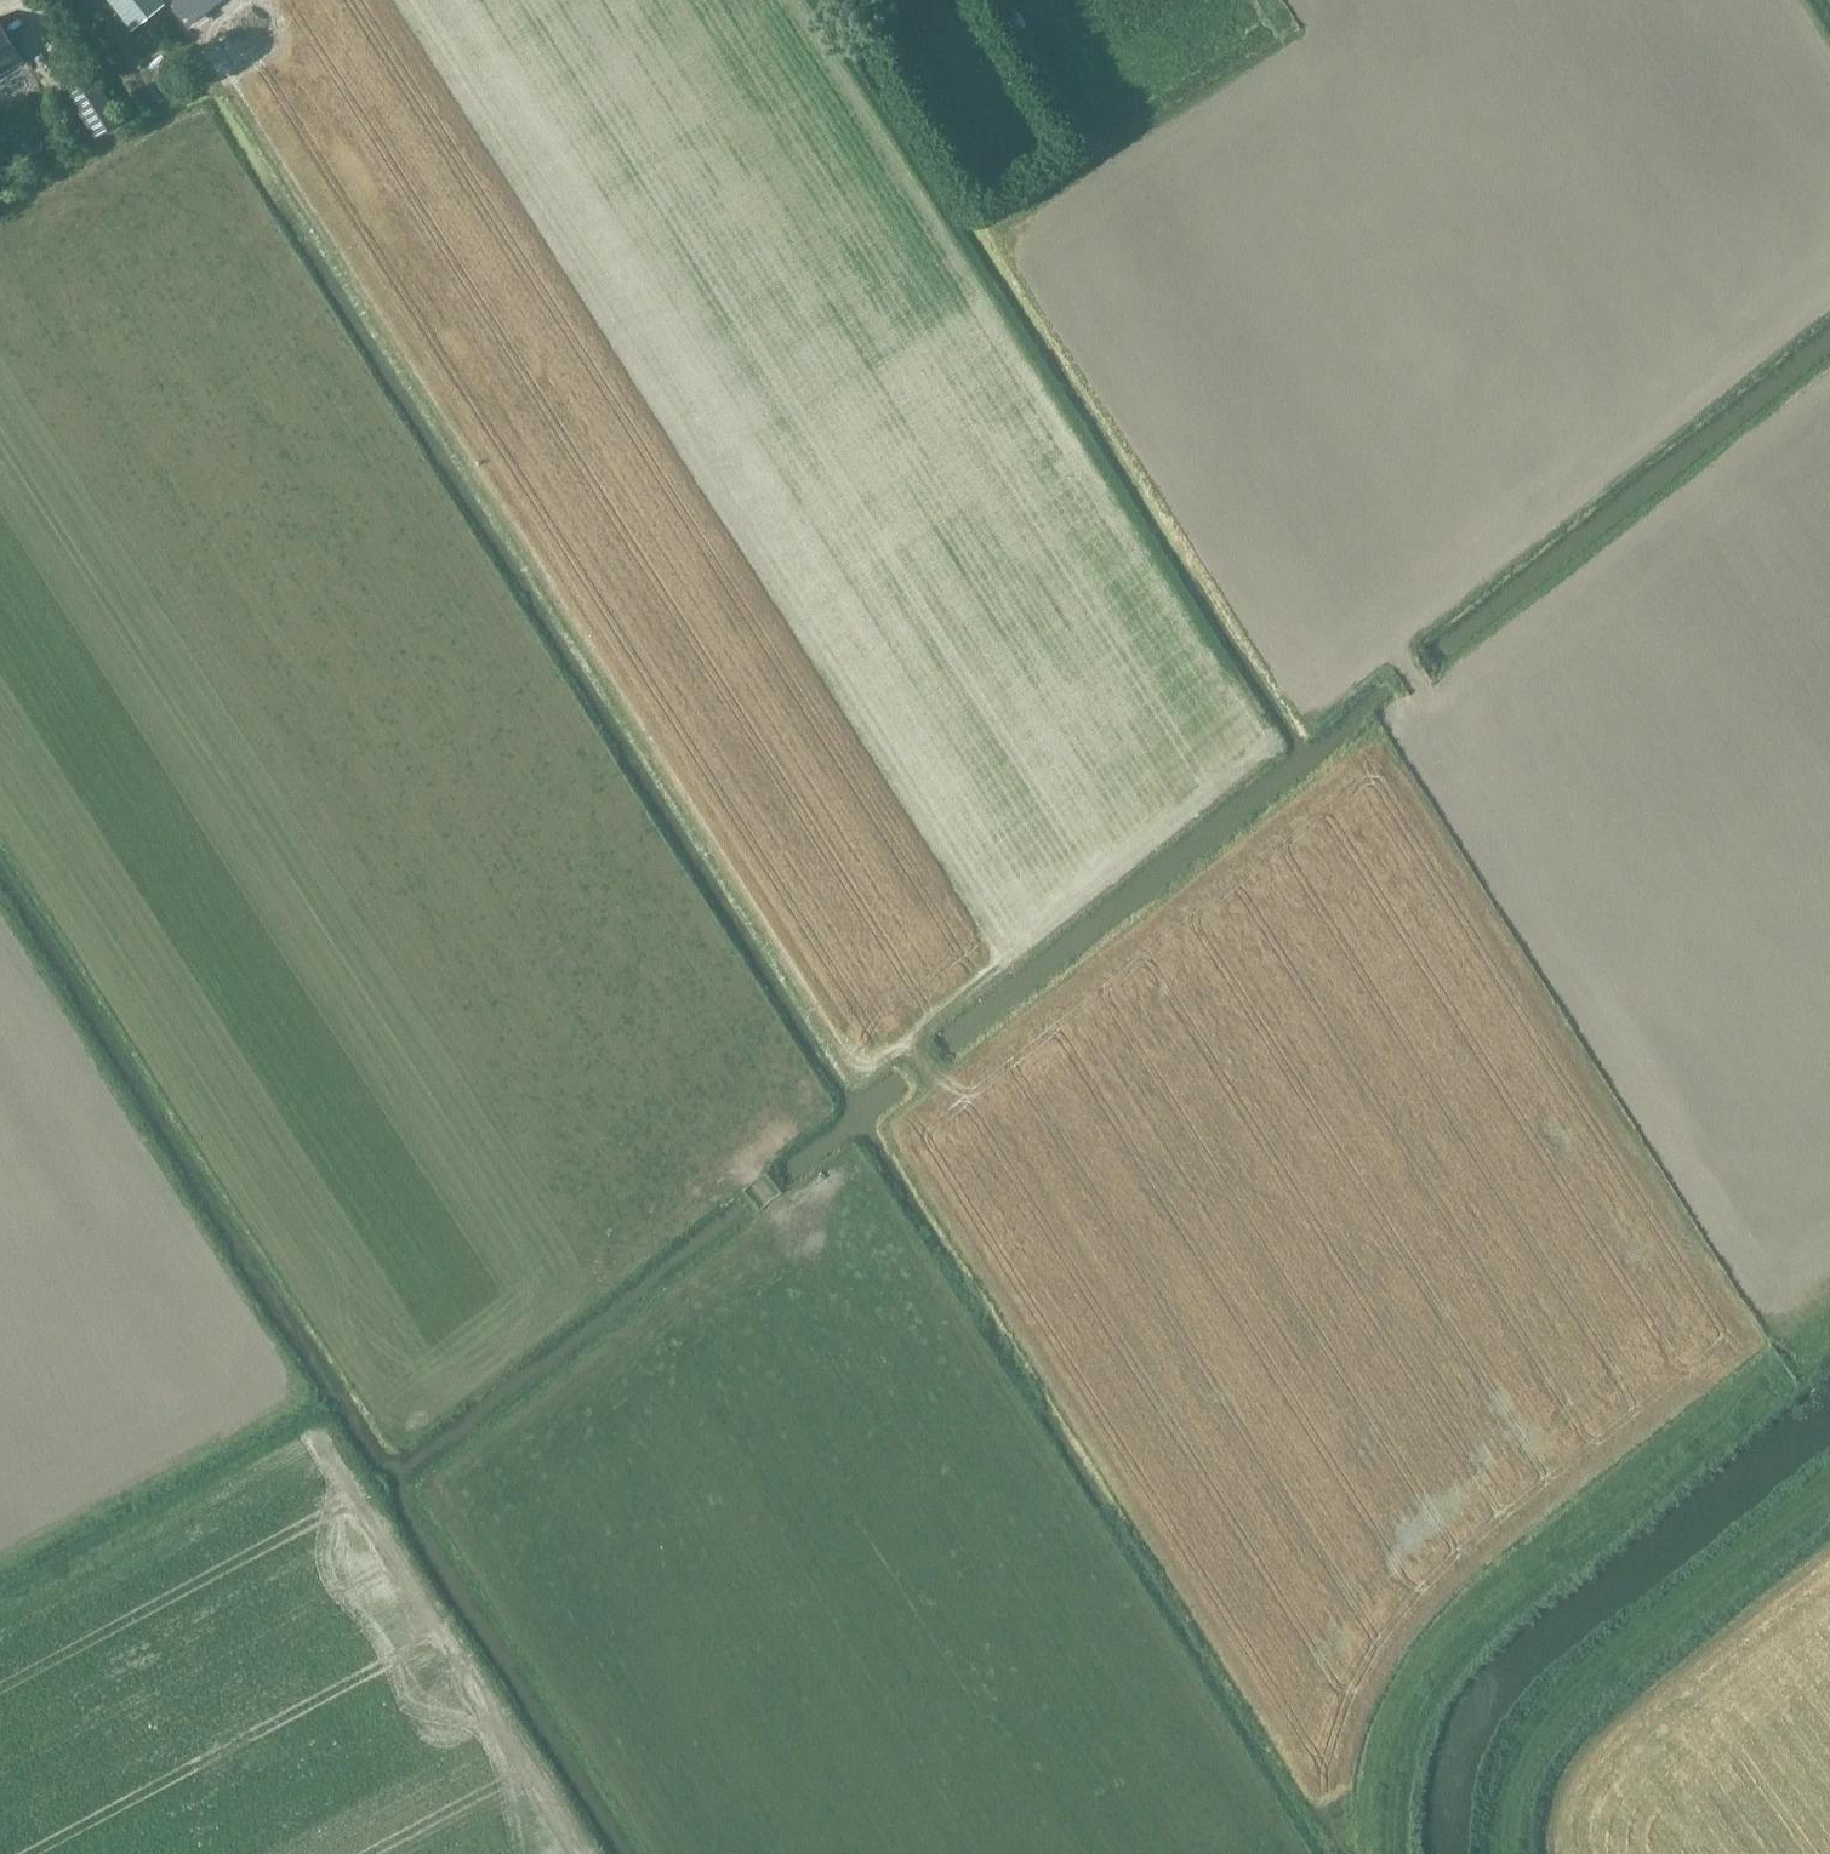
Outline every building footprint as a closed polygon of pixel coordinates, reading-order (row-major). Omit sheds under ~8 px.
[(133,28),(165,3),(162,0),(110,0),(133,28)] [(0,19),(0,76),(26,59),(1,19),(0,19)] [(97,136),(119,122),(84,64),(60,76),(97,136)] [(0,82),(0,101),(28,87),(20,73),(0,82)]
